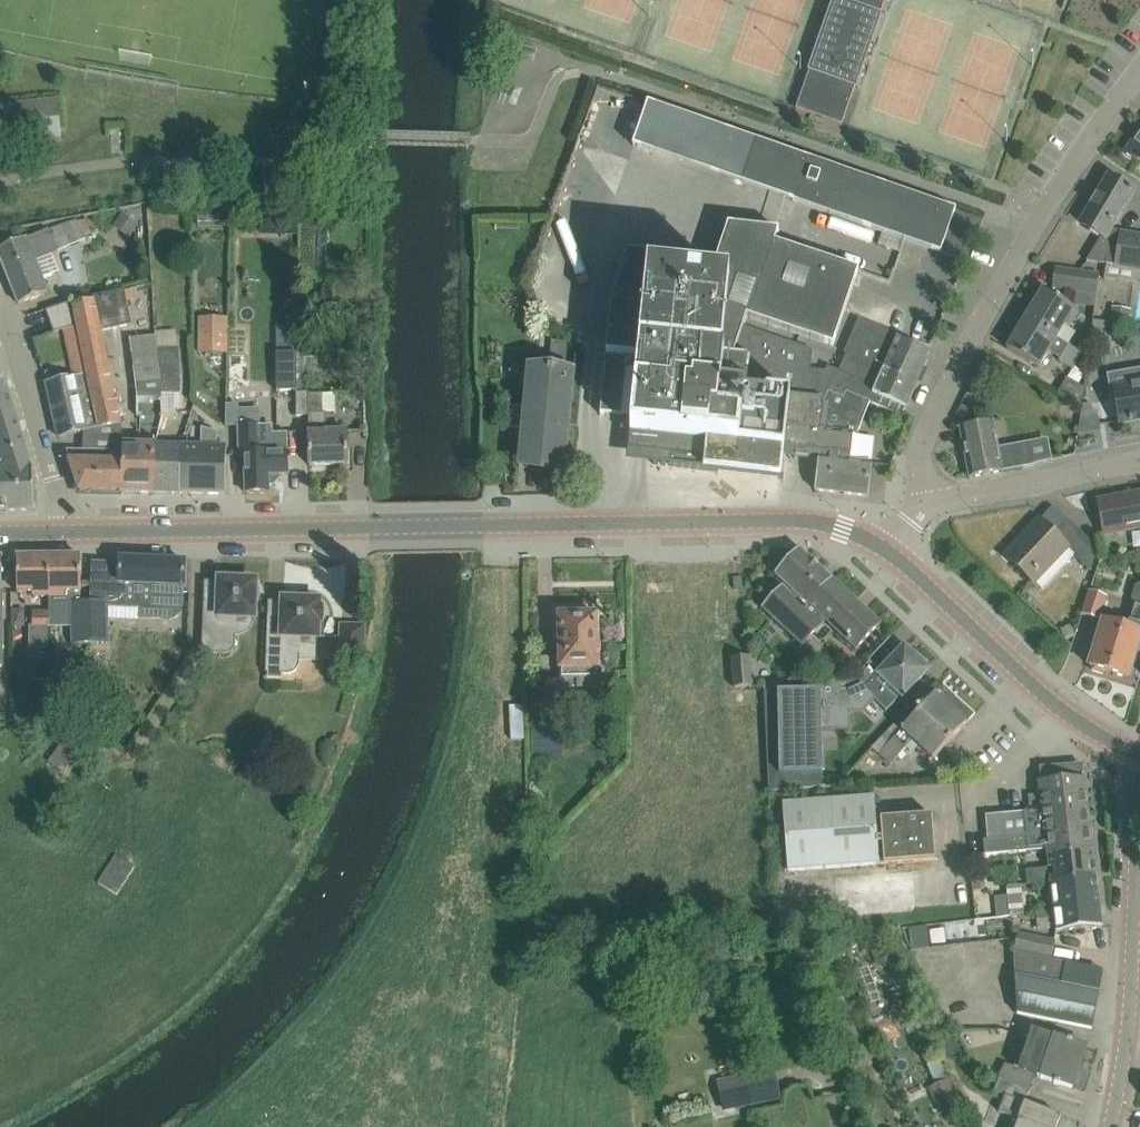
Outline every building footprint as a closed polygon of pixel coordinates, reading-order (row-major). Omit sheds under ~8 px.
[(841,125),(856,84),(849,81),(850,77),(852,78),(872,19),(871,18),(872,14),(879,17),(885,0),(834,0),(834,1),(841,3),(840,7),(838,7),(817,66),(819,66),(817,71),(810,68),(796,109),(841,125)] [(0,104),(0,144),(62,139),(58,99),(0,104)] [(965,261),(983,220),(648,103),(640,124),(633,145),(944,254),(965,261)] [(1125,154),(1139,164),(1139,133),(1125,154)] [(1127,189),(1108,177),(1080,223),(1101,236),(1086,261),(1108,264),(1115,265),(1114,267),(1139,272),(1139,234),(1118,231),(1111,227),(1133,192),(1127,189)] [(121,213),(113,226),(130,237),(138,224),(121,213)] [(609,313),(600,415),(624,417),(625,411),(632,411),(628,450),(705,458),(703,469),(781,478),(783,454),(816,457),(819,458),(850,461),(853,434),(857,435),(866,415),(871,403),(897,339),(899,335),(859,318),(854,331),(844,353),(847,354),(846,356),(839,372),(827,367),(825,372),(810,370),(813,352),(746,330),(751,318),(833,346),(858,271),(775,242),(778,232),(775,231),(728,225),(712,279),(647,271),(648,260),(627,257),(609,313)] [(0,250),(0,257),(19,304),(39,296),(49,292),(37,260),(58,252),(57,251),(49,231),(4,249),(0,250)] [(541,291),(579,266),(574,258),(535,283),(541,291)] [(1097,294),(1097,290),(1099,274),(1056,268),(1053,288),(1097,294)] [(121,423),(102,332),(132,325),(124,290),(95,298),(73,304),(79,339),(85,372),(96,428),(121,423)] [(1042,290),(1024,319),(1055,338),(1063,325),(1073,308),(1061,301),(1052,296),(1042,290)] [(53,333),(76,326),(68,303),(46,311),(53,333)] [(1132,310),(1111,307),(1109,323),(1129,326),(1132,310)] [(198,317),(199,353),(228,352),(228,317),(198,317)] [(1024,319),(1007,349),(1026,360),(1038,367),(1048,351),(1060,358),(1058,360),(1071,368),(1081,353),(1068,345),(1055,338),(1024,319)] [(1090,337),(1109,323),(1092,320),(1090,337)] [(156,335),(130,338),(137,393),(157,392),(161,392),(157,348),(156,335)] [(897,339),(871,403),(901,416),(904,412),(916,384),(918,380),(920,381),(925,371),(923,369),(927,361),(925,360),(928,352),(927,352),(907,343),(897,339)] [(177,347),(157,348),(161,392),(157,392),(158,414),(176,414),(175,393),(180,393),(177,347)] [(229,380),(256,379),(255,353),(228,354),(229,380)] [(297,354),(277,354),(277,391),(297,391),(297,354)] [(529,430),(527,449),(560,452),(563,426),(568,426),(563,479),(564,479),(569,429),(575,373),(535,369),(531,408),(508,406),(507,428),(529,430)] [(62,436),(96,428),(85,372),(46,384),(62,436)] [(1081,406),(1084,387),(1066,377),(1057,392),(1081,406)] [(0,469),(0,512),(34,510),(34,495),(33,468),(30,461),(30,460),(19,424),(6,381),(4,381),(0,382),(0,453),(5,469),(0,469)] [(1114,389),(1120,423),(1139,419),(1139,384),(1114,389)] [(137,393),(137,415),(158,414),(157,392),(137,393)] [(326,431),(326,413),(336,412),(335,394),(295,395),(296,416),(308,416),(310,466),(348,465),(347,431),(326,431)] [(997,450),(995,438),(992,421),(959,428),(969,478),(1033,466),(1029,444),(997,450)] [(181,444),(179,493),(225,494),(226,444),(215,444),(215,431),(206,430),(206,428),(201,426),(200,444),(181,444)] [(287,433),(272,434),(258,426),(239,426),(240,453),(245,453),(246,493),(269,493),(269,485),(274,485),(280,479),(280,474),(289,474),(288,451),(287,451),(287,433)] [(153,493),(154,444),(155,440),(140,439),(140,445),(123,445),(123,452),(122,492),(153,493)] [(179,493),(181,444),(154,444),(153,493),(179,493)] [(122,492),(123,452),(66,451),(79,491),(122,492)] [(871,463),(850,461),(819,458),(815,491),(867,497),(871,463)] [(1097,502),(1102,524),(1103,533),(1139,526),(1139,494),(1097,502)] [(1091,542),(1084,535),(1068,519),(1054,534),(1039,520),(1004,555),(1033,583),(1034,582),(1042,589),(1075,555),(1091,570),(1094,557),(1091,542)] [(781,587),(762,607),(778,623),(787,631),(792,636),(801,644),(822,621),(854,651),(864,640),(879,624),(839,586),(833,581),(799,548),(774,574),(793,591),(789,594),(781,587)] [(33,596),(49,596),(49,556),(18,556),(17,591),(33,591),(33,596)] [(76,601),(76,592),(81,592),(81,556),(49,556),(49,596),(50,596),(49,611),(49,616),(50,616),(71,616),(71,623),(72,644),(89,643),(89,601),(76,601)] [(185,563),(123,560),(120,560),(120,562),(92,561),(90,601),(89,601),(89,643),(108,643),(106,605),(139,606),(138,617),(164,619),(166,601),(184,602),(185,563)] [(250,581),(250,578),(247,577),(244,576),(241,577),(238,578),(238,581),(220,580),(220,584),(204,584),(201,653),(224,653),(225,653),(228,653),(230,652),(231,651),(232,650),(233,649),(234,646),(235,644),(235,643),(236,633),(232,633),(232,625),(236,625),(236,616),(254,616),(255,598),(258,599),(259,596),(260,593),(259,589),(258,586),(255,586),(255,581),(250,581)] [(1107,597),(1088,591),(1080,614),(1099,621),(1107,597)] [(319,601),(314,601),(314,598),(311,597),(308,596),(305,597),(302,598),(302,601),(284,600),(283,617),(267,617),(265,673),(289,674),(293,672),(297,669),(299,664),(300,636),(318,637),(318,621),(322,621),(323,609),(319,609),(319,601)] [(1135,604),(1127,629),(1103,621),(1089,666),(1127,678),(1139,637),(1139,606),(1135,604)] [(49,616),(49,611),(33,611),(33,627),(50,627),(50,616),(49,616)] [(595,688),(606,681),(606,672),(597,666),(596,616),(561,617),(561,629),(560,629),(560,655),(561,655),(562,678),(545,678),(545,713),(563,712),(562,689),(595,688)] [(1070,622),(1060,627),(1064,636),(1074,631),(1070,622)] [(341,657),(363,657),(364,626),(342,625),(341,657)] [(862,710),(874,699),(877,702),(876,703),(887,713),(929,670),(904,646),(880,671),(870,662),(855,677),(788,681),(788,678),(764,680),(770,790),(822,786),(820,712),(862,710)] [(749,657),(732,658),(734,688),(752,686),(749,657)] [(33,664),(15,664),(14,679),(32,680),(33,664)] [(912,754),(919,747),(932,759),(974,715),(943,686),(901,731),(894,725),(872,748),(890,765),(906,748),(912,754)] [(75,723),(48,762),(64,773),(81,748),(98,760),(108,746),(75,723)] [(983,841),(984,854),(1092,843),(1084,778),(1039,781),(1041,794),(1028,795),(1030,811),(1023,811),(1023,813),(985,816),(986,840),(983,841)] [(880,819),(876,819),(874,796),(782,803),(788,871),(935,859),(931,815),(880,819)] [(1027,885),(1052,882),(1096,877),(1092,843),(1046,849),(1048,867),(1025,870),(1027,885)] [(118,895),(135,866),(114,854),(97,882),(118,895)] [(1075,900),(1099,898),(1096,877),(1052,882),(1055,910),(1055,911),(1076,909),(1075,900)] [(997,917),(1011,916),(1024,914),(1022,885),(1008,887),(1010,903),(995,905),(997,917)] [(1080,930),(1102,927),(1099,898),(1075,900),(1076,909),(1055,911),(1055,910),(1036,912),(1038,929),(1057,927),(1058,932),(1080,930)] [(1055,941),(1019,934),(1016,951),(1051,958),(1055,941)] [(1068,963),(1046,958),(1014,952),(1017,1013),(1069,1024),(1091,1028),(1098,992),(1063,985),(1068,963)] [(858,1035),(853,1019),(841,1023),(847,1039),(858,1035)] [(1004,1064),(999,1079),(1030,1089),(1035,1075),(1040,1076),(1040,1077),(1054,1081),(1054,1083),(1059,1084),(1059,1083),(1071,1087),(1078,1066),(1079,1067),(1083,1057),(1082,1057),(1085,1045),(1085,1044),(1067,1038),(1066,1040),(1053,1035),(1053,1037),(1033,1030),(1021,1069),(1004,1064)] [(945,1059),(961,1052),(953,1033),(937,1040),(945,1059)] [(743,1075),(750,1105),(779,1100),(773,1069),(743,1075)] [(722,1111),(750,1105),(743,1075),(716,1080),(722,1111)] [(928,1088),(941,1115),(961,1105),(948,1079),(928,1088)] [(1030,1089),(999,1079),(994,1091),(1005,1094),(999,1111),(1019,1119),(1016,1126),(1056,1126),(1061,1116),(1025,1102),(1030,1089)]
